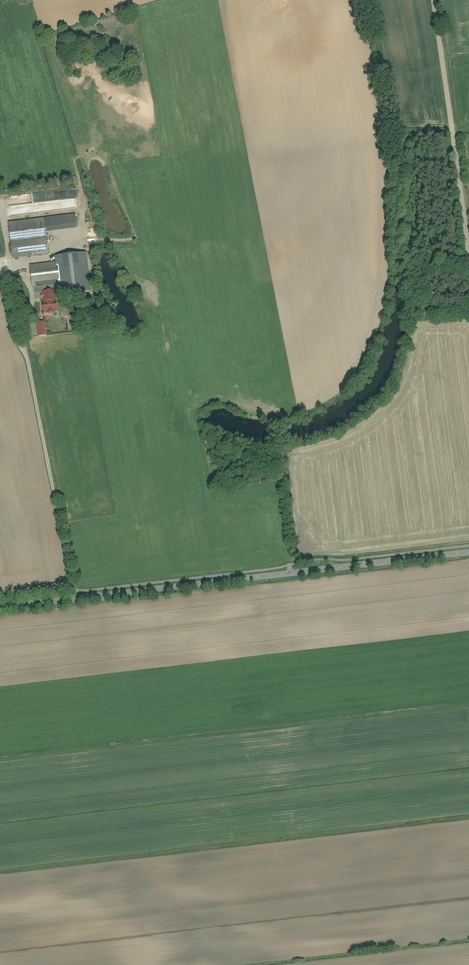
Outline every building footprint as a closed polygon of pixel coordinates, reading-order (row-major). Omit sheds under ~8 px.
[(9,222),(13,258),(48,255),(45,218),(9,222)] [(55,256),(56,262),(30,265),(33,293),(42,292),(56,291),(72,289),(69,261),(69,255),(55,256)] [(42,292),(44,314),(58,312),(56,291),(42,292)]
